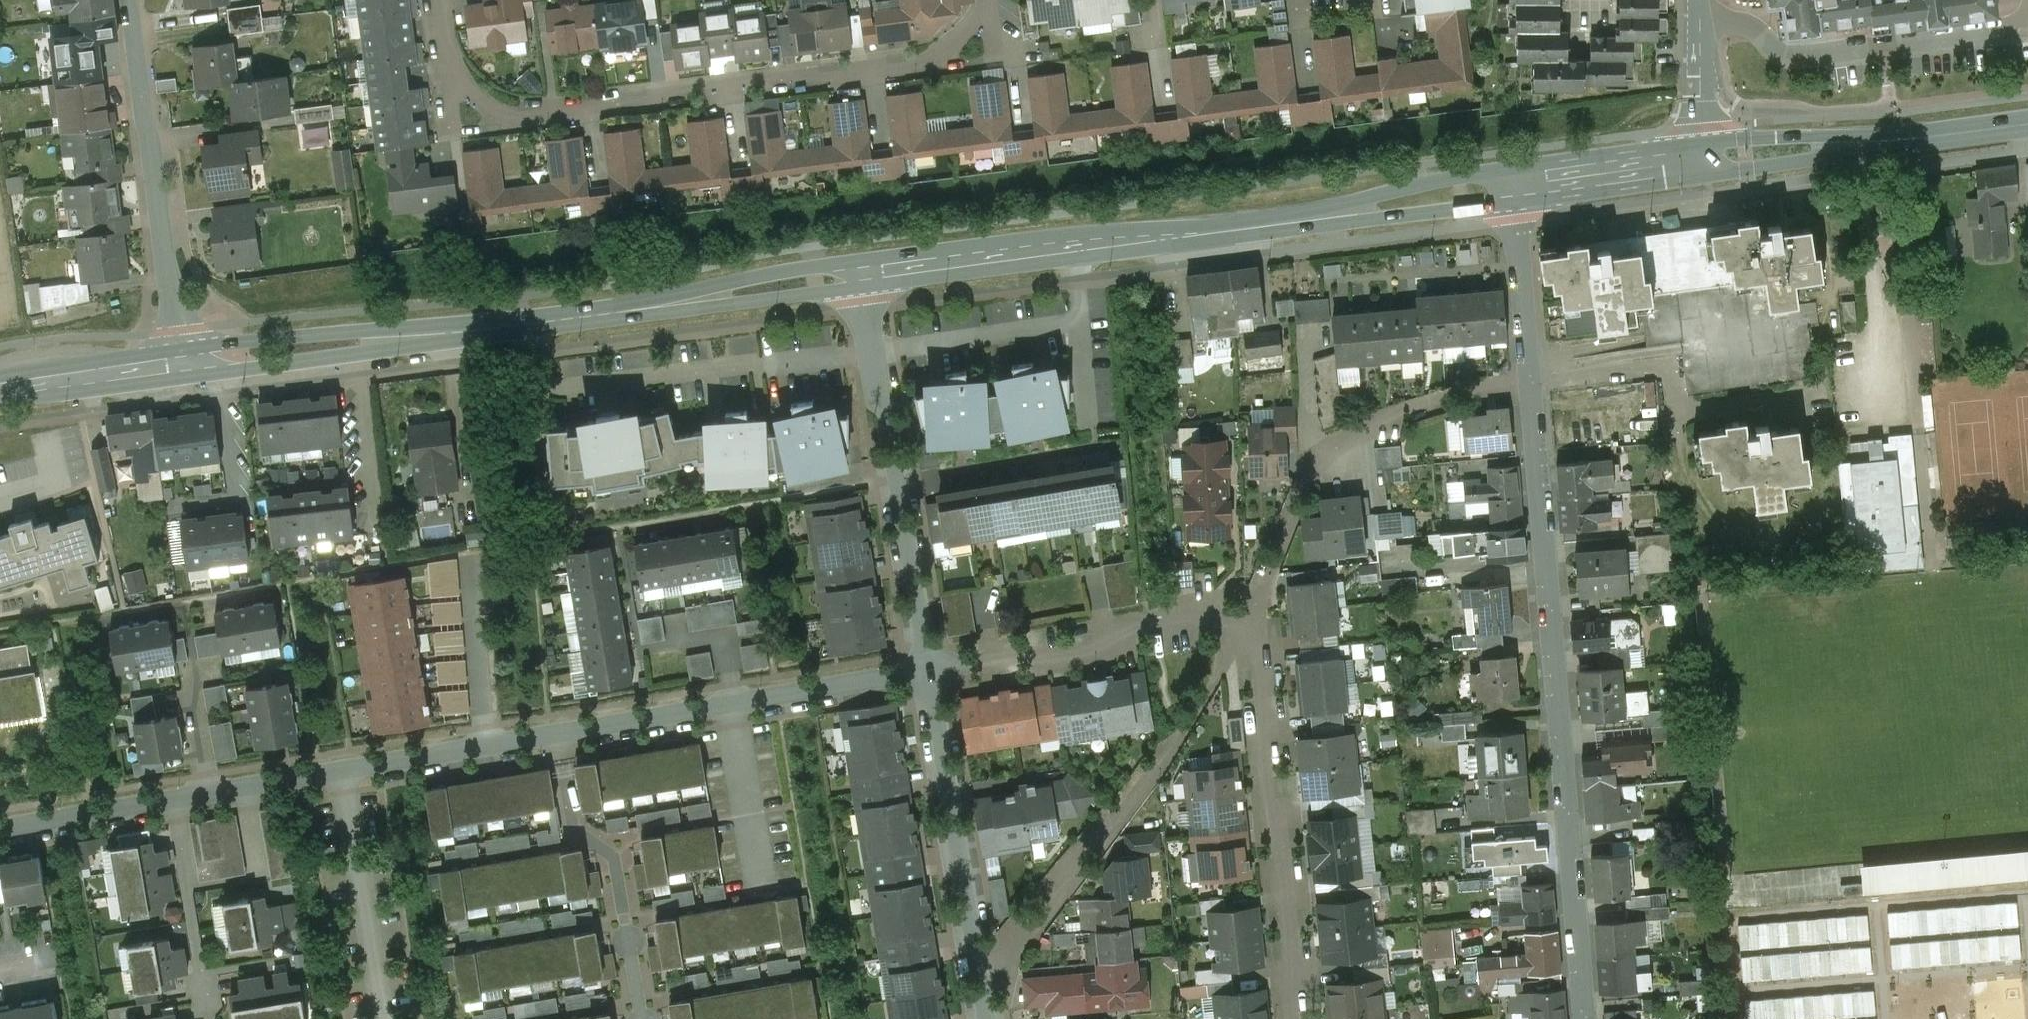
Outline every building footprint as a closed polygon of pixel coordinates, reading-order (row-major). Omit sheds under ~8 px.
[(40,12),(57,10),(57,13),(72,11),(74,21),(87,19),(87,20),(115,16),(113,0),(38,0),(40,12)] [(361,14),(409,8),(408,0),(359,0),(361,14)] [(409,8),(417,7),(416,0),(408,0),(409,8)] [(506,6),(521,4),(523,16),(535,15),(533,0),(505,0),(506,6)] [(804,11),(789,13),(794,51),(823,48),(817,0),(802,2),(804,11)] [(832,7),(831,0),(817,0),(823,48),(852,44),(846,5),(832,7)] [(878,16),(879,25),(881,41),(915,36),(915,34),(933,32),(943,19),(951,18),(959,7),(959,1),(967,0),(903,0),(904,12),(878,16)] [(1034,2),(1036,21),(1038,21),(1049,20),(1047,0),(1033,0),(1034,2)] [(1049,20),(1050,27),(1081,23),(1078,0),(1047,0),(1049,20)] [(1081,23),(1112,19),(1111,11),(1110,0),(1078,0),(1081,23)] [(1111,11),(1123,10),(1125,10),(1123,0),(1110,0),(1111,11)] [(1125,10),(1123,10),(1125,26),(1142,24),(1139,0),(1123,0),(1125,10)] [(1165,13),(1187,10),(1185,0),(1163,0),(1165,13)] [(1276,32),(1288,30),(1284,0),(1272,0),(1276,32)] [(1402,16),(1415,14),(1425,13),(1461,8),(1469,7),(1469,0),(1399,0),(1402,16)] [(1509,32),(1517,32),(1517,61),(1533,61),(1533,89),(1584,90),(1584,84),(1625,84),(1625,61),(1633,61),(1633,38),(1658,39),(1658,0),(1620,0),(1619,36),(1591,36),(1590,59),(1567,59),(1568,30),(1559,30),(1559,0),(1509,0),(1509,32)] [(1767,6),(1781,4),(1785,38),(1821,33),(1820,27),(1871,20),(1871,21),(1873,21),(1870,0),(1766,0),(1767,6)] [(1873,21),(1871,21),(1872,32),(1947,22),(1947,21),(1997,15),(1995,0),(1870,0),(1873,21)] [(1034,2),(1019,4),(1023,39),(1040,37),(1038,21),(1036,21),(1034,2)] [(261,4),(227,9),(229,22),(263,18),(261,4)] [(497,4),(469,7),(473,44),(526,37),(523,16),(521,4),(506,6),(501,7),(497,4)] [(578,4),(563,6),(564,10),(547,12),(552,52),(600,46),(595,6),(579,8),(578,4)] [(417,7),(409,8),(410,18),(418,17),(417,7)] [(409,8),(361,14),(364,37),(400,32),(398,19),(410,18),(409,8)] [(1442,60),(1395,66),(1394,58),(1377,61),(1379,74),(1382,95),(1409,91),(1409,92),(1441,87),(1469,83),(1464,50),(1467,49),(1461,8),(1425,13),(1427,29),(1427,30),(1437,29),(1442,60)] [(871,9),(860,10),(862,27),(873,25),(871,9)] [(733,11),(701,15),(702,23),(703,23),(707,55),(708,55),(709,63),(738,59),(737,51),(733,19),(734,18),(733,11)] [(777,13),(764,15),(768,47),(781,45),(777,13)] [(1425,13),(1415,14),(1417,30),(1427,29),(1425,13)] [(734,18),(733,19),(737,51),(738,59),(769,55),(768,47),(764,15),(734,18)] [(115,16),(87,20),(87,19),(74,21),(70,21),(71,34),(82,32),(84,41),(89,41),(93,67),(94,67),(121,63),(121,64),(122,63),(115,16)] [(263,18),(229,22),(231,36),(265,31),(263,18)] [(702,23),(673,27),(673,31),(677,59),(678,67),(709,63),(708,55),(707,55),(703,23),(702,23)] [(873,25),(862,27),(865,43),(881,41),(879,25),(873,25)] [(673,31),(660,32),(664,60),(677,59),(673,31)] [(400,32),(364,37),(367,60),(415,53),(414,44),(402,45),(400,32)] [(1348,35),(1314,39),(1321,93),(1322,102),(1331,101),(1382,95),(1379,74),(1354,77),(1348,35)] [(69,42),(53,44),(53,40),(43,41),(46,60),(71,56),(69,42)] [(234,42),(195,47),(198,69),(194,69),(197,88),(232,83),(239,83),(238,81),(255,79),(252,56),(235,58),(233,43),(234,43),(234,42)] [(421,42),(414,44),(415,53),(422,52),(423,52),(421,42)] [(1288,42),(1255,47),(1260,89),(1236,93),(1239,114),(1289,107),(1297,106),(1296,96),(1288,42)] [(422,52),(415,53),(416,63),(424,62),(422,52)] [(415,53),(367,60),(370,82),(406,78),(404,65),(416,63),(415,53)] [(1211,96),(1206,53),(1172,58),(1179,111),(1180,121),(1188,120),(1239,114),(1236,93),(1211,96)] [(1146,61),(1112,66),(1118,108),(1093,112),(1096,132),(1147,126),(1155,125),(1153,115),(1146,61)] [(1063,72),(1029,77),(1036,130),(1037,140),(1045,139),(1096,132),(1093,112),(1068,115),(1063,72)] [(255,79),(238,81),(239,83),(232,83),(237,119),(284,113),(280,76),(255,79)] [(103,77),(58,83),(63,129),(88,126),(87,118),(108,115),(108,114),(103,77)] [(406,78),(370,82),(373,105),(421,99),(419,89),(407,90),(406,78)] [(1004,80),(970,84),(976,127),(951,130),(954,151),(1004,145),(1013,143),(1012,133),(1004,80)] [(426,88),(419,89),(421,99),(429,98),(428,91),(426,91),(426,88)] [(921,91),(887,95),(894,149),(896,159),(905,158),(954,151),(951,130),(927,133),(921,91)] [(1331,101),(1322,102),(1321,93),(1309,94),(1312,122),(1333,119),(1331,101)] [(1309,94),(1296,96),(1297,106),(1289,107),(1292,125),(1312,122),(1309,94)] [(429,98),(421,99),(422,108),(430,107),(429,98)] [(835,145),(810,149),(813,170),(863,163),(872,162),(871,152),(863,98),(830,103),(835,145)] [(421,99),(373,105),(376,128),(412,123),(410,110),(422,108),(421,99)] [(333,104),(295,109),(297,124),(335,119),(333,104)] [(780,110),(746,114),(753,167),(755,177),(764,176),(813,170),(810,149),(786,152),(780,110)] [(1179,111),(1166,113),(1170,141),(1190,138),(1188,120),(1180,121),(1179,111)] [(1166,113),(1153,115),(1155,125),(1147,126),(1149,143),(1170,141),(1166,113)] [(108,115),(87,118),(88,126),(63,129),(64,135),(109,129),(116,128),(114,114),(108,114),(108,115)] [(694,164),(669,167),(672,188),(722,182),(731,180),(730,170),(722,117),(689,122),(694,164)] [(412,123),(376,128),(379,151),(387,150),(388,149),(412,146),(412,147),(427,145),(425,134),(413,136),(412,123)] [(639,128),(605,133),(612,186),(614,196),(623,195),(672,188),(669,167),(645,171),(639,128)] [(109,129),(64,135),(67,156),(79,154),(81,170),(96,168),(114,166),(114,164),(109,129)] [(259,129),(226,133),(227,144),(204,147),(207,167),(211,166),(213,183),(225,181),(227,193),(251,190),(247,161),(263,159),(259,129)] [(1045,139),(1037,140),(1036,130),(1023,132),(1027,160),(1048,157),(1045,139)] [(1027,160),(1023,132),(1012,133),(1013,143),(1004,145),(1006,162),(1027,160)] [(553,183),(528,186),(531,207),(581,200),(590,199),(589,189),(581,136),(547,140),(553,183)] [(412,146),(388,149),(387,150),(389,159),(400,158),(400,161),(413,159),(412,147),(412,146)] [(498,147),(464,151),(471,205),(473,215),(482,214),(531,207),(528,186),(504,189),(498,147)] [(351,149),(335,151),(340,190),(356,188),(351,149)] [(896,159),(894,149),(882,150),(886,178),(907,175),(905,158),(896,159)] [(882,150),(871,152),(872,162),(863,163),(865,181),(886,178),(882,150)] [(114,166),(96,168),(98,183),(116,180),(122,180),(119,164),(114,164),(114,166)] [(427,165),(390,169),(394,198),(404,197),(418,207),(428,206),(429,213),(460,209),(459,206),(455,177),(429,180),(427,165)] [(2014,165),(1975,170),(1979,197),(1980,203),(2000,200),(2017,198),(2014,165)] [(755,177),(753,167),(741,169),(745,197),(766,194),(764,176),(755,177)] [(741,169),(730,170),(731,180),(722,182),(724,199),(745,197),(741,169)] [(98,183),(66,187),(69,207),(80,206),(82,222),(104,220),(121,217),(120,216),(116,180),(98,183)] [(612,186),(600,188),(604,215),(625,213),(623,195),(614,196),(612,186)] [(600,188),(589,189),(590,199),(581,200),(583,218),(604,215),(600,188)] [(1979,197),(1969,198),(1970,223),(1975,223),(1982,222),(1980,203),(1979,197)] [(281,198),(215,207),(217,223),(254,218),(255,220),(264,219),(262,208),(282,206),(281,198)] [(2000,200),(1980,203),(1982,222),(1975,223),(1978,254),(2004,251),(2003,238),(2004,238),(2000,200)] [(471,205),(459,206),(460,209),(463,234),(484,231),(482,214),(473,215),(471,205)] [(128,215),(120,216),(121,217),(104,220),(106,234),(121,232),(130,231),(128,215)] [(217,223),(213,223),(219,267),(238,265),(237,253),(251,251),(249,236),(257,235),(255,220),(254,218),(217,223)] [(1810,228),(1781,232),(1780,225),(1768,227),(1769,233),(1760,234),(1758,220),(1737,223),(1738,228),(1666,237),(1673,291),(1764,279),(1768,309),(1798,305),(1798,304),(1795,282),(1823,278),(1819,254),(1814,255),(1810,228)] [(106,234),(79,238),(85,283),(128,277),(126,260),(124,260),(121,232),(106,234)] [(1673,291),(1666,237),(1620,243),(1621,253),(1611,254),(1611,248),(1597,250),(1598,256),(1590,257),(1588,242),(1567,245),(1567,250),(1556,251),(1567,336),(1638,326),(1635,303),(1653,301),(1652,294),(1673,291)] [(1258,266),(1230,270),(1236,315),(1251,313),(1253,323),(1265,321),(1258,266)] [(1230,270),(1187,276),(1196,340),(1239,334),(1236,315),(1230,270)] [(65,284),(41,287),(44,310),(67,305),(65,284)] [(1502,291),(1481,292),(1485,338),(1506,337),(1502,291)] [(1481,292),(1459,294),(1463,340),(1485,338),(1481,292)] [(1459,294),(1438,296),(1442,342),(1463,340),(1459,294)] [(1438,296),(1417,298),(1418,309),(1421,344),(1442,342),(1438,296)] [(1330,298),(1318,299),(1320,321),(1331,320),(1330,298)] [(1318,299),(1306,300),(1308,322),(1320,321),(1318,299)] [(1306,300),(1294,301),(1295,323),(1308,322),(1306,300)] [(1854,300),(1842,301),(1843,321),(1855,320),(1854,300)] [(1418,309),(1397,311),(1401,357),(1422,355),(1421,344),(1418,309)] [(1397,311),(1376,313),(1380,359),(1401,357),(1397,311)] [(1376,313),(1355,314),(1359,361),(1380,359),(1376,313)] [(1355,314),(1333,316),(1336,352),(1337,362),(1359,361),(1355,314)] [(1280,329),(1245,334),(1250,371),(1285,367),(1280,329)] [(1191,338),(1167,340),(1170,368),(1193,365),(1191,338)] [(1336,352),(1313,359),(1318,373),(1314,374),(1318,387),(1315,388),(1319,401),(1316,402),(1320,415),(1317,416),(1323,429),(1342,423),(1337,362),(1336,352)] [(1033,362),(1013,365),(1013,367),(1015,376),(1000,380),(1003,391),(995,392),(994,392),(1000,441),(1016,439),(1015,435),(1066,423),(1062,403),(1068,402),(1068,403),(1070,403),(1068,374),(1055,375),(1053,368),(1035,372),(1033,364),(1034,364),(1033,362)] [(967,370),(946,374),(947,376),(948,383),(946,383),(946,385),(931,386),(931,384),(928,385),(929,392),(917,395),(917,394),(915,395),(922,423),(924,422),(924,421),(930,421),(931,441),(983,439),(984,443),(1000,441),(994,392),(992,392),(984,393),(983,382),(968,382),(966,372),(967,372),(967,370)] [(1661,413),(1659,380),(1647,380),(1649,414),(1661,413)] [(337,395),(323,397),(324,400),(317,401),(322,444),(342,442),(337,395)] [(317,401),(311,402),(310,398),(298,399),(303,446),(322,444),(317,401)] [(298,399),(286,401),(286,405),(280,405),(284,449),(303,446),(298,399)] [(833,408),(815,412),(814,403),(814,402),(814,401),(792,404),(792,406),(793,405),(794,416),(780,420),(782,432),(774,433),(774,432),(773,432),(778,468),(780,481),(796,479),(795,475),(846,463),(841,443),(848,442),(848,443),(849,443),(849,414),(848,414),(848,415),(835,415),(833,408)] [(273,402),(259,404),(265,451),(284,449),(280,405),(273,406),(273,402)] [(1508,408),(1487,410),(1488,415),(1462,418),(1465,448),(1512,444),(1508,408)] [(727,422),(708,423),(709,430),(692,432),(676,435),(670,409),(636,418),(636,414),(620,416),(620,414),(597,417),(598,420),(582,422),(583,427),(548,429),(549,440),(548,440),(550,466),(551,465),(553,485),(592,482),(594,490),(612,487),(613,487),(628,484),(628,485),(647,482),(645,473),(683,463),(682,459),(695,457),(696,461),(699,461),(699,459),(710,459),(711,479),(713,479),(713,473),(726,472),(727,478),(749,477),(749,472),(763,472),(763,477),(766,477),(765,466),(776,463),(776,468),(778,468),(773,432),(764,434),(763,420),(749,421),(747,410),(726,413),(727,422)] [(1296,409),(1276,409),(1277,426),(1284,426),(1285,439),(1297,439),(1296,409)] [(152,412),(108,418),(112,446),(129,444),(130,455),(135,454),(139,480),(150,479),(149,472),(160,470),(160,467),(154,420),(152,412)] [(207,413),(194,414),(200,462),(220,459),(215,415),(207,416),(207,413)] [(181,420),(174,421),(181,465),(200,462),(194,414),(181,416),(181,420)] [(168,418),(154,420),(160,467),(181,465),(174,421),(168,422),(168,418)] [(1797,426),(1768,430),(1767,425),(1755,426),(1756,433),(1747,434),(1745,419),(1724,422),(1725,428),(1697,432),(1701,456),(1710,455),(1712,466),(1719,465),(1721,483),(1752,479),(1756,508),(1785,504),(1782,481),(1810,477),(1807,453),(1801,454),(1797,426)] [(450,422),(409,428),(414,463),(415,463),(419,493),(446,490),(459,488),(455,458),(450,422)] [(1277,426),(1250,427),(1252,455),(1258,455),(1259,474),(1263,474),(1265,476),(1281,476),(1283,473),(1286,473),(1285,439),(1284,426),(1277,426)] [(1909,435),(1890,437),(1890,442),(1892,458),(1896,457),(1898,478),(1899,478),(1902,507),(1916,506),(1913,477),(1909,435)] [(1881,438),(1867,439),(1869,460),(1838,463),(1850,572),(1922,565),(1916,506),(1902,507),(1899,478),(1898,478),(1896,457),(1892,458),(1890,442),(1881,443),(1881,438)] [(1225,441),(1200,442),(1200,445),(1185,446),(1185,455),(1183,455),(1185,478),(1187,478),(1187,487),(1227,485),(1226,473),(1228,473),(1228,456),(1226,456),(1225,441)] [(1401,444),(1385,446),(1388,468),(1403,467),(1401,444)] [(95,447),(103,490),(113,489),(106,445),(95,447)] [(1613,459),(1556,463),(1559,497),(1592,494),(1591,486),(1615,484),(1613,459)] [(1518,464),(1488,467),(1489,484),(1481,485),(1480,479),(1464,481),(1466,501),(1490,499),(1520,496),(1518,464)] [(1112,467),(1087,471),(1094,516),(1094,515),(1120,511),(1119,508),(1114,479),(1112,467)] [(1087,471),(1062,475),(1070,520),(1094,516),(1087,471)] [(1062,475),(1038,479),(1045,524),(1070,520),(1062,475)] [(1127,477),(1114,479),(1119,508),(1129,506),(1127,477)] [(1038,479),(1014,483),(1021,528),(1045,524),(1038,479)] [(1013,483),(989,487),(996,532),(997,532),(1021,528),(1014,483),(1013,483)] [(1227,485),(1187,487),(1187,495),(1185,495),(1187,519),(1190,518),(1191,533),(1210,532),(1210,536),(1229,535),(1229,519),(1231,519),(1230,501),(1228,502),(1227,485)] [(349,487),(335,489),(336,493),(329,493),(334,537),(354,534),(349,487)] [(989,487),(965,491),(972,536),(996,532),(989,487)] [(329,493),(322,494),(321,490),(309,492),(314,539),(334,537),(329,493)] [(446,490),(422,493),(424,510),(448,507),(446,490)] [(965,491),(939,496),(940,503),(946,538),(947,540),(972,536),(965,491)] [(309,492),(296,493),(297,497),(290,498),(295,541),(314,539),(309,492)] [(1592,494),(1559,497),(1561,529),(1595,527),(1594,519),(1609,518),(1608,500),(1593,501),(1592,494)] [(290,498),(283,499),(283,495),(269,496),(275,543),(295,541),(290,498)] [(856,495),(813,502),(817,527),(810,528),(812,541),(811,541),(812,542),(868,532),(866,518),(860,519),(856,495)] [(1520,496),(1490,499),(1492,521),(1492,528),(1523,526),(1520,496)] [(1360,497),(1321,501),(1323,518),(1311,520),(1311,524),(1303,525),(1306,551),(1319,550),(1320,554),(1349,551),(1348,547),(1365,545),(1360,497)] [(940,503),(927,505),(933,541),(946,538),(940,503)] [(244,516),(236,517),(235,513),(223,515),(228,563),(250,559),(244,516)] [(1387,513),(1375,514),(1377,535),(1389,534),(1388,521),(1387,513)] [(223,515),(210,517),(210,520),(204,521),(209,565),(228,563),(223,515)] [(56,569),(62,590),(85,583),(80,564),(91,560),(78,517),(50,525),(52,530),(47,531),(44,522),(28,527),(26,519),(1,526),(4,535),(0,536),(0,585),(56,569)] [(1483,517),(1464,519),(1465,531),(1487,529),(1492,528),(1492,521),(1483,522),(1483,517)] [(204,521),(197,522),(197,518),(183,520),(188,561),(189,567),(209,565),(204,521)] [(1403,519),(1388,521),(1389,534),(1377,535),(1377,539),(1405,536),(1403,519)] [(1632,522),(1633,533),(1657,531),(1656,519),(1632,522)] [(188,561),(183,520),(168,522),(173,563),(188,561)] [(1492,528),(1487,529),(1488,550),(1489,561),(1526,557),(1523,526),(1492,528)] [(734,528),(714,531),(721,575),(741,571),(734,528)] [(1465,531),(1442,533),(1444,555),(1468,553),(1468,551),(1488,550),(1487,529),(1465,531)] [(713,531),(694,535),(701,578),(721,575),(714,531),(713,531)] [(868,532),(812,542),(812,543),(814,555),(821,553),(825,578),(868,571),(865,547),(871,546),(868,532)] [(606,533),(590,536),(592,548),(608,545),(606,533)] [(1669,533),(1635,536),(1638,572),(1673,569),(1669,533)] [(694,535),(675,538),(682,581),(701,578),(694,535)] [(675,538),(655,541),(663,584),(682,581),(675,538)] [(655,541),(635,545),(642,588),(663,584),(655,541)] [(592,548),(567,552),(570,572),(613,565),(610,545),(608,545),(592,548)] [(1625,548),(1575,553),(1579,594),(1629,589),(1625,548)] [(456,559),(429,562),(430,574),(457,571),(456,559)] [(1192,560),(1175,562),(1177,588),(1194,586),(1192,560)] [(1133,561),(1106,566),(1113,607),(1136,603),(1133,561)] [(1414,562),(1379,565),(1381,579),(1416,576),(1414,562)] [(209,565),(189,567),(191,580),(211,577),(209,565)] [(613,565),(570,572),(573,591),(573,592),(617,584),(614,565),(613,565)] [(132,593),(152,588),(146,566),(125,572),(132,593)] [(1316,570),(1292,572),(1293,584),(1317,582),(1316,570)] [(457,571),(430,574),(432,585),(458,583),(457,571)] [(741,571),(721,575),(723,590),(725,589),(743,585),(741,571)] [(868,571),(825,578),(829,603),(822,604),(824,616),(824,617),(881,608),(879,593),(872,594),(868,571)] [(404,576),(349,585),(352,601),(360,600),(362,613),(409,605),(407,595),(411,594),(409,586),(406,587),(404,576)] [(1293,584),(1292,584),(1294,595),(1290,596),(1291,611),(1335,606),(1332,580),(1317,582),(1293,584)] [(458,583),(432,585),(433,597),(459,594),(458,583)] [(110,584),(97,588),(105,609),(117,605),(110,584)] [(617,584),(573,592),(577,611),(620,604),(617,585),(617,584)] [(1507,584),(1462,588),(1463,606),(1465,606),(1478,605),(1480,632),(1480,633),(1502,631),(1511,630),(1507,584)] [(967,589),(942,594),(944,607),(969,603),(967,589)] [(733,599),(686,607),(690,631),(737,623),(733,599)] [(460,601),(433,603),(435,624),(461,622),(460,601)] [(275,602),(265,603),(265,602),(255,604),(255,605),(262,647),(282,643),(275,602)] [(969,603),(944,607),(946,621),(972,617),(969,603)] [(620,604),(577,611),(580,630),(623,623),(620,604)] [(255,605),(236,609),(243,650),(262,647),(255,605)] [(409,605),(362,613),(354,614),(357,630),(365,629),(367,642),(367,643),(414,635),(412,624),(416,623),(414,615),(411,616),(409,605)] [(1478,605),(1465,606),(1467,633),(1475,633),(1480,632),(1478,605)] [(1335,606),(1291,611),(1293,625),(1297,625),(1298,636),(1323,633),(1338,632),(1335,606)] [(235,607),(225,608),(225,610),(216,612),(219,632),(223,654),(243,650),(236,609),(235,607)] [(881,608),(824,617),(824,618),(827,631),(834,630),(838,654),(881,647),(877,623),(883,622),(881,608)] [(662,616),(638,620),(642,643),(666,639),(662,616)] [(972,617),(946,621),(948,635),(974,631),(972,617)] [(1631,617),(1571,622),(1573,650),(1596,649),(1629,646),(1641,645),(1639,623),(1631,617)] [(170,619),(160,621),(160,620),(150,621),(157,665),(177,661),(173,639),(170,619)] [(761,619),(737,623),(739,635),(763,630),(761,619)] [(150,623),(131,626),(138,668),(157,665),(150,621),(149,621),(150,623)] [(623,623),(580,630),(583,650),(626,642),(623,623)] [(131,625),(120,626),(120,628),(111,630),(118,671),(138,668),(131,626),(131,625)] [(462,630),(435,632),(437,654),(464,652),(462,630)] [(1502,631),(1480,633),(1480,632),(1475,633),(1477,646),(1477,647),(1481,646),(1503,644),(1502,631)] [(219,632),(207,634),(211,656),(223,654),(219,632)] [(1323,633),(1299,636),(1300,648),(1324,645),(1323,633)] [(1467,633),(1452,635),(1454,648),(1477,646),(1475,633),(1467,633)] [(207,634),(195,636),(199,658),(211,656),(207,634)] [(414,635),(367,643),(367,642),(359,644),(362,660),(369,658),(372,672),(419,664),(417,653),(421,653),(420,645),(416,645),(414,635)] [(185,637),(173,639),(177,661),(189,659),(185,637)] [(626,642),(583,650),(586,669),(630,662),(627,642),(626,642)] [(765,642),(741,646),(745,670),(769,666),(765,642)] [(1,708),(5,710),(9,708),(13,711),(18,714),(24,715),(30,714),(35,711),(36,704),(34,700),(38,697),(39,691),(37,685),(34,681),(33,673),(27,674),(26,668),(32,667),(28,644),(0,648),(0,710),(1,708)] [(1503,644),(1481,646),(1483,658),(1505,656),(1503,644)] [(1629,646),(1596,649),(1598,669),(1620,667),(1631,666),(1629,646)] [(710,651),(686,656),(691,679),(714,675),(710,651)] [(1505,656),(1483,658),(1484,672),(1473,673),(1475,693),(1471,694),(1472,698),(1475,698),(1475,699),(1517,695),(1514,655),(1505,656)] [(1341,658),(1301,662),(1302,673),(1298,674),(1300,689),(1344,684),(1341,658)] [(464,659),(438,661),(439,684),(466,682),(464,659)] [(630,662),(586,669),(590,689),(633,682),(630,662)] [(419,664),(372,672),(364,673),(367,689),(374,688),(376,701),(377,701),(424,693),(422,683),(426,682),(425,674),(421,675),(419,664)] [(48,719),(41,675),(37,675),(36,670),(32,670),(32,667),(26,668),(27,674),(33,673),(34,681),(37,685),(39,691),(38,697),(34,700),(36,704),(35,711),(30,714),(24,715),(18,714),(13,711),(9,708),(5,710),(1,708),(0,710),(0,727),(48,719)] [(1598,669),(1580,671),(1584,719),(1624,716),(1620,667),(1598,669)] [(1127,679),(1113,681),(1112,676),(1097,678),(1107,735),(1121,732),(1120,724),(1134,722),(1127,679)] [(1144,676),(1127,679),(1134,722),(1151,719),(1144,676)] [(1097,678),(1082,681),(1083,686),(1069,689),(1076,732),(1091,729),(1091,731),(1092,731),(1092,736),(1104,734),(1104,735),(1106,735),(1097,678)] [(289,681),(247,688),(250,708),(291,701),(294,701),(292,691),(290,691),(289,681)] [(226,684),(204,688),(206,700),(228,696),(226,684)] [(1344,684),(1300,689),(1301,703),(1305,703),(1306,714),(1343,710),(1346,710),(1344,684)] [(1052,688),(1019,694),(1018,688),(1005,691),(1013,739),(1058,732),(1059,732),(1052,692),(1052,688)] [(467,689),(440,691),(442,713),(468,711),(467,689)] [(1052,692),(1059,732),(1058,732),(1059,735),(1076,732),(1069,689),(1052,692)] [(992,698),(960,704),(967,747),(1013,739),(1005,691),(991,693),(992,698)] [(424,693),(377,701),(376,701),(369,702),(372,718),(379,717),(382,732),(429,724),(427,712),(431,711),(430,703),(426,704),(424,693)] [(153,694),(131,698),(133,710),(155,706),(153,694)] [(228,696),(206,700),(208,712),(230,708),(228,696)] [(291,701),(250,708),(254,728),(295,721),(291,701)] [(891,702),(848,709),(852,737),(854,750),(903,742),(901,728),(895,729),(891,702)] [(155,706),(133,710),(135,722),(157,718),(155,706)] [(1343,710),(1310,714),(1312,727),(1344,723),(1343,710)] [(1678,710),(1642,712),(1644,727),(1651,726),(1680,724),(1678,710)] [(135,722),(138,741),(182,734),(180,724),(178,724),(177,715),(157,718),(135,722)] [(1242,716),(1228,718),(1232,751),(1238,751),(1238,752),(1246,751),(1242,716)] [(295,721),(254,728),(257,747),(299,740),(297,731),(299,730),(297,720),(295,721)] [(232,721),(210,725),(212,737),(234,733),(232,721)] [(1464,723),(1441,725),(1442,740),(1466,738),(1464,723)] [(1680,724),(1651,726),(1652,741),(1688,738),(1687,723),(1680,724)] [(1520,732),(1477,736),(1481,777),(1524,773),(1520,732)] [(234,733),(212,737),(214,749),(236,745),(234,733)] [(182,734),(138,741),(142,761),(163,757),(184,754),(182,744),(183,744),(182,734)] [(1350,735),(1301,740),(1304,769),(1353,763),(1350,735)] [(852,737),(845,738),(847,751),(847,752),(854,750),(852,737)] [(1603,742),(1604,754),(1614,753),(1615,773),(1644,771),(1642,739),(1603,742)] [(903,742),(854,750),(856,763),(861,791),(904,784),(900,757),(905,757),(903,742)] [(700,743),(673,747),(679,785),(706,780),(700,743)] [(236,745),(214,749),(216,760),(238,756),(236,745)] [(673,747),(647,752),(654,789),(679,785),(673,747)] [(854,750),(847,752),(848,752),(850,765),(856,763),(854,750)] [(1214,768),(1191,770),(1194,797),(1243,792),(1241,778),(1236,778),(1234,767),(1240,766),(1238,752),(1238,751),(1232,751),(1212,754),(1214,768)] [(647,752),(622,756),(628,794),(654,789),(647,752)] [(1604,754),(1582,755),(1585,788),(1616,785),(1615,773),(1614,753),(1604,754)] [(622,756),(596,761),(602,798),(603,798),(628,794),(622,756)] [(163,757),(142,761),(144,773),(165,769),(163,757)] [(142,761),(134,763),(136,774),(144,773),(142,761)] [(596,761),(577,764),(585,809),(605,805),(603,798),(602,798),(596,761)] [(1353,763),(1304,769),(1308,798),(1356,792),(1353,763)] [(550,768),(523,773),(529,811),(550,807),(556,806),(550,768)] [(1191,770),(1181,771),(1174,783),(1176,799),(1188,798),(1194,797),(1191,770)] [(523,773),(497,777),(504,815),(529,811),(523,773)] [(1524,773),(1481,777),(1483,794),(1469,795),(1471,818),(1527,814),(1524,773)] [(1066,783),(1036,789),(1035,783),(1020,786),(1021,792),(1030,841),(1031,841),(1031,840),(1043,838),(1042,832),(1058,830),(1055,815),(1077,811),(1094,792),(1074,775),(1066,783)] [(497,777),(471,782),(478,819),(504,815),(497,777)] [(471,782),(446,786),(452,824),(453,824),(478,819),(471,782)] [(904,784),(861,791),(868,833),(916,825),(914,811),(909,811),(904,784)] [(1634,784),(1616,785),(1585,788),(1588,821),(1640,816),(1639,800),(1635,800),(1634,784)] [(446,786),(427,789),(435,834),(454,831),(453,824),(452,824),(446,786)] [(1008,800),(977,805),(984,848),(1015,843),(1016,849),(1032,846),(1031,841),(1030,841),(1021,792),(1007,794),(1008,800)] [(1194,797),(1188,798),(1189,811),(1195,810),(1197,823),(1240,818),(1238,806),(1244,806),(1243,792),(1194,797)] [(710,802),(688,805),(690,817),(712,814),(710,802)] [(1364,804),(1333,807),(1334,819),(1354,817),(1354,818),(1366,817),(1364,804)] [(560,832),(556,806),(550,807),(554,828),(554,833),(559,832),(560,832)] [(280,807),(260,810),(272,879),(291,875),(280,807)] [(678,807),(637,814),(639,826),(680,819),(678,807)] [(1433,808),(1406,810),(1409,834),(1436,832),(1433,808)] [(627,816),(607,819),(609,831),(629,828),(627,816)] [(218,817),(190,822),(197,861),(224,856),(218,817)] [(1334,819),(1310,822),(1312,836),(1310,836),(1311,851),(1357,846),(1354,818),(1354,817),(1334,819)] [(1240,818),(1197,823),(1198,835),(1241,830),(1240,818)] [(714,825),(687,830),(694,867),(720,863),(714,825)] [(916,825),(868,833),(875,874),(918,867),(913,840),(919,839),(916,825)] [(1472,842),(1495,840),(1495,827),(1471,829),(1472,842)] [(554,828),(538,831),(540,843),(561,839),(559,832),(554,833),(554,828)] [(1653,828),(1633,829),(1634,839),(1654,838),(1653,828)] [(687,830),(661,834),(668,872),(669,871),(694,867),(687,830)] [(1241,830),(1198,835),(1199,850),(1243,845),(1241,830)] [(1159,831),(1126,834),(1127,852),(1161,849),(1159,831)] [(528,833),(486,840),(488,852),(530,845),(528,833)] [(661,834),(643,837),(647,862),(650,882),(653,882),(670,879),(669,871),(668,872),(661,834)] [(1495,840),(1472,842),(1473,859),(1484,858),(1485,865),(1492,865),(1521,862),(1549,859),(1547,845),(1536,846),(1535,836),(1495,840)] [(114,849),(119,872),(156,865),(170,863),(167,849),(154,852),(152,841),(127,846),(127,845),(104,849),(105,851),(114,849)] [(477,842),(457,845),(457,849),(446,851),(447,859),(479,853),(477,842)] [(1243,845),(1199,850),(1199,851),(1202,879),(1251,874),(1249,858),(1244,858),(1243,845)] [(1357,846),(1311,851),(1313,865),(1315,865),(1317,879),(1340,877),(1360,874),(1360,873),(1357,846)] [(581,848),(563,851),(569,888),(568,889),(569,896),(586,893),(589,893),(586,873),(581,848)] [(1867,860),(1869,890),(2027,879),(2027,849),(1867,860)] [(563,851),(537,855),(543,893),(568,889),(569,888),(563,851)] [(1199,851),(1188,852),(1185,856),(1188,881),(1192,884),(1202,883),(1202,879),(1199,851)] [(1627,853),(1591,856),(1595,900),(1625,897),(1631,897),(1630,895),(1627,853)] [(9,861),(1,863),(3,876),(7,899),(8,905),(48,898),(41,856),(32,857),(32,854),(8,858),(9,861)] [(537,855),(511,860),(518,897),(543,893),(537,855)] [(1145,857),(1115,859),(1105,872),(1108,896),(1079,899),(1082,932),(1130,927),(1126,896),(1148,893),(1145,857)] [(511,860),(485,864),(492,902),(518,897),(511,860)] [(647,862),(635,864),(639,887),(654,885),(653,882),(650,882),(647,862)] [(1521,862),(1492,865),(1493,877),(1522,874),(1521,862)] [(485,864),(460,869),(466,906),(467,906),(492,902),(485,864)] [(156,865),(119,872),(122,894),(174,885),(171,872),(158,875),(156,865)] [(918,867),(875,874),(881,915),(930,907),(928,893),(922,894),(918,867)] [(460,869),(441,872),(443,885),(449,917),(468,913),(467,906),(466,906),(460,869)] [(598,871),(586,873),(589,893),(586,893),(587,896),(601,894),(598,871)] [(1360,874),(1340,877),(1342,889),(1344,889),(1373,885),(1372,872),(1360,873),(1360,874)] [(441,873),(429,875),(431,888),(443,885),(441,873)] [(1010,876),(993,877),(995,915),(1013,913),(1010,876)] [(1553,883),(1521,886),(1523,901),(1524,922),(1556,919),(1553,883)] [(724,884),(704,888),(706,900),(726,896),(724,884)] [(1373,885),(1344,889),(1346,901),(1368,899),(1368,900),(1381,899),(1380,884),(1373,885)] [(174,885),(122,894),(110,896),(113,918),(116,917),(116,919),(164,911),(162,900),(176,898),(174,885)] [(693,889),(672,893),(673,897),(654,900),(655,908),(695,901),(693,889)] [(1631,897),(1625,897),(1626,920),(1646,918),(1646,920),(1653,919),(1652,907),(1650,893),(1630,895),(1631,897)] [(265,895),(217,903),(217,905),(227,903),(231,925),(282,916),(280,904),(266,906),(265,895)] [(807,895),(797,896),(799,909),(809,908),(807,895)] [(797,896),(778,899),(785,936),(784,936),(785,944),(805,940),(799,909),(797,896)] [(1225,897),(1200,900),(1202,914),(1212,913),(1212,912),(1226,911),(1225,897)] [(778,899),(753,903),(759,941),(784,936),(785,936),(778,899)] [(1346,901),(1319,904),(1322,932),(1371,927),(1368,900),(1368,899),(1346,901)] [(1523,901),(1500,903),(1501,923),(1524,922),(1523,901)] [(753,903),(727,908),(733,945),(759,941),(753,903)] [(1669,905),(1652,907),(1653,919),(1670,918),(1669,905)] [(930,907),(881,915),(888,957),(931,950),(927,923),(932,922),(930,907)] [(727,908),(701,912),(708,949),(733,945),(727,908)] [(1226,911),(1212,912),(1212,913),(1215,940),(1258,936),(1255,908),(1226,911)] [(572,910),(552,914),(554,925),(594,919),(592,911),(573,914),(572,910)] [(701,912),(676,916),(682,954),(683,954),(708,949),(701,912)] [(542,915),(500,922),(502,934),(544,927),(542,915)] [(282,916),(231,925),(234,947),(225,949),(225,950),(273,942),(271,931),(284,929),(282,916)] [(676,916),(657,920),(661,944),(665,965),(667,964),(684,961),(683,954),(682,954),(676,916)] [(1626,920),(1597,923),(1600,958),(1632,955),(1631,942),(1648,941),(1646,920),(1646,918),(1626,920)] [(491,924),(471,927),(472,931),(460,933),(462,941),(493,936),(491,924)] [(1130,927),(1092,931),(1093,943),(1098,942),(1100,961),(1133,958),(1130,927)] [(1371,927),(1322,932),(1325,960),(1352,957),(1374,955),(1374,953),(1371,927)] [(596,930),(577,933),(583,971),(582,971),(584,978),(600,976),(603,975),(600,955),(596,930)] [(1557,931),(1525,934),(1527,955),(1528,974),(1561,971),(1557,931)] [(1076,932),(1051,934),(1052,946),(1077,944),(1076,932)] [(577,933),(551,938),(558,975),(582,971),(583,971),(577,933)] [(1258,936),(1215,940),(1218,967),(1218,968),(1231,967),(1262,963),(1258,936)] [(169,938),(121,946),(122,948),(131,946),(135,968),(186,959),(184,946),(171,949),(169,938)] [(551,938),(525,942),(532,980),(558,975),(551,938)] [(525,942),(500,946),(506,984),(532,980),(525,942)] [(661,944),(649,947),(653,969),(668,967),(667,964),(665,965),(661,944)] [(500,946),(474,951),(480,988),(481,988),(506,984),(500,946)] [(931,950),(888,957),(895,998),(944,990),(941,976),(936,976),(931,950)] [(1452,950),(1423,953),(1425,969),(1453,966),(1452,950)] [(474,951),(455,954),(455,955),(458,968),(463,999),(483,996),(481,988),(480,988),(474,951)] [(1374,953),(1374,955),(1352,957),(1353,970),(1389,966),(1387,952),(1374,953)] [(612,953),(600,955),(603,975),(600,976),(601,978),(616,976),(612,953)] [(455,955),(442,957),(445,970),(458,968),(455,955)] [(1527,955),(1503,957),(1504,977),(1528,974),(1527,955)] [(1632,955),(1600,958),(1602,990),(1651,987),(1650,970),(1634,971),(1632,955)] [(1503,957),(1469,960),(1471,987),(1494,985),(1498,977),(1504,977),(1503,957)] [(788,958),(767,961),(769,973),(801,968),(800,960),(788,962),(788,958)] [(1133,958),(1100,961),(1101,974),(1089,975),(1092,1007),(1139,1003),(1146,996),(1143,971),(1134,971),(1133,958)] [(186,959),(135,968),(139,990),(129,992),(129,993),(177,985),(175,974),(188,972),(186,959)] [(758,963),(716,970),(718,982),(760,975),(758,963)] [(1389,966),(1353,970),(1355,983),(1380,980),(1380,981),(1390,980),(1389,966)] [(1231,967),(1218,968),(1218,967),(1195,970),(1197,985),(1207,984),(1233,981),(1231,967)] [(1994,1018),(2027,1018),(2027,969),(1991,971),(1994,1018)] [(290,985),(288,971),(275,974),(283,1018),(307,1018),(301,983),(290,985)] [(707,972),(686,975),(687,979),(668,982),(669,990),(709,984),(707,972)] [(265,975),(252,977),(259,1018),(283,1018),(275,974),(274,974),(277,987),(267,989),(265,975)] [(1089,975),(1047,979),(1047,980),(1049,1001),(1050,1011),(1067,1010),(1092,1007),(1089,975)] [(240,979),(242,993),(231,995),(235,1018),(259,1018),(252,977),(240,979)] [(820,977),(812,979),(814,992),(822,990),(820,977)] [(793,981),(799,1018),(798,1018),(819,1018),(814,992),(812,979),(811,978),(793,981)] [(1047,980),(1028,982),(1029,1002),(1049,1001),(1047,980)] [(1355,983),(1328,986),(1331,1014),(1383,1008),(1380,981),(1380,980),(1355,983)] [(767,985),(773,1018),(796,1018),(798,1018),(799,1018),(793,981),(767,985)] [(1233,981),(1207,984),(1209,996),(1217,995),(1216,995),(1234,993),(1233,981)] [(741,990),(746,1018),(773,1018),(767,985),(741,990)] [(1675,985),(1655,986),(1656,996),(1676,994),(1675,985)] [(1216,995),(1217,995),(1219,1018),(1267,1018),(1264,989),(1234,993),(1216,995)] [(715,994),(720,1018),(746,1018),(741,990),(715,994)] [(895,998),(898,1018),(943,1018),(940,1005),(946,1004),(944,990),(895,998)] [(587,992),(566,996),(568,1008),(608,1001),(606,993),(587,996),(587,992)] [(1530,995),(1532,1014),(1532,1018),(1565,1018),(1563,992),(1530,995)] [(1530,995),(1508,997),(1508,993),(1499,994),(1501,1013),(1523,1011),(1524,1015),(1532,1014),(1530,995)] [(690,999),(693,1018),(720,1018),(715,994),(690,999)] [(556,997),(514,1005),(516,1017),(559,1009),(556,997)] [(0,1006),(0,1018),(59,1018),(55,1000),(47,1001),(47,998),(23,1002),(24,1005),(10,1008),(10,1004),(0,1006)] [(671,1002),(674,1018),(693,1018),(690,999),(671,1002)] [(484,1010),(485,1014),(474,1016),(474,1018),(502,1018),(507,1018),(505,1006),(484,1010)] [(1331,1014),(1332,1018),(1385,1018),(1383,1008),(1331,1014)] [(1051,1011),(1052,1018),(1068,1018),(1067,1010),(1051,1011)]
